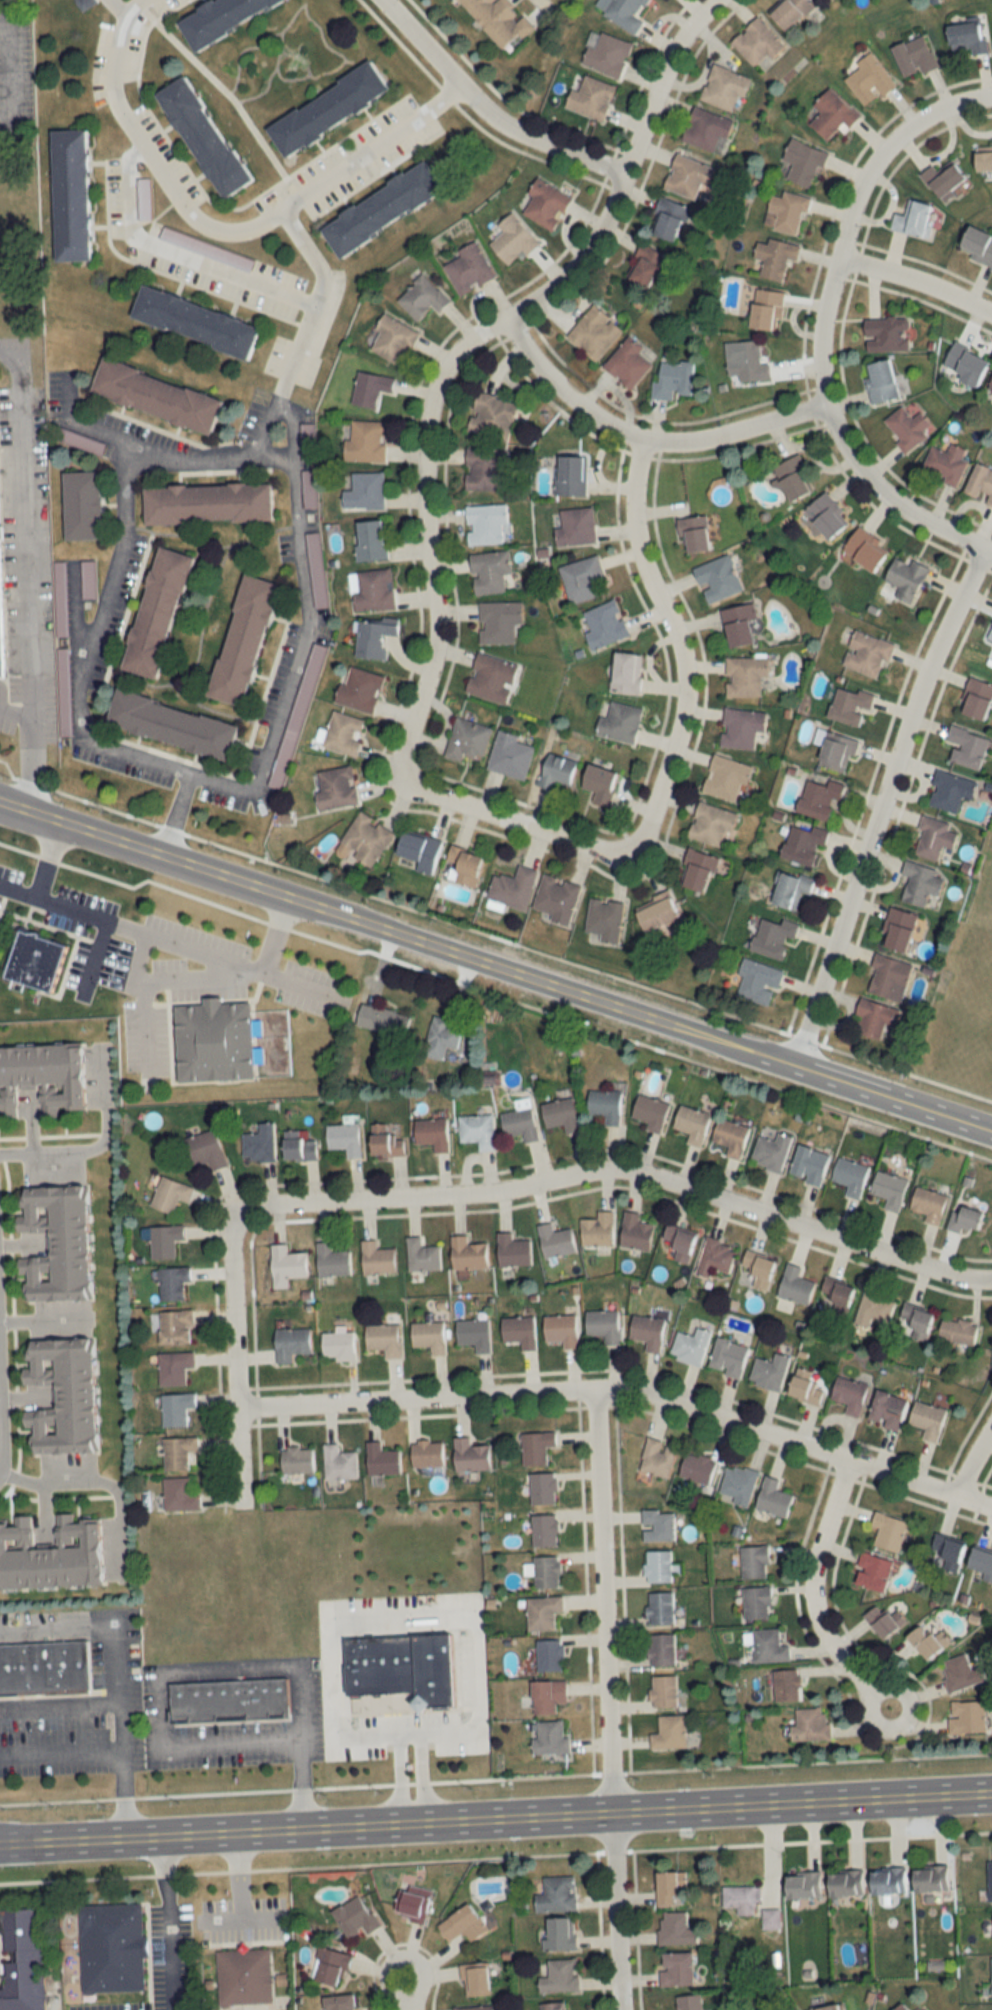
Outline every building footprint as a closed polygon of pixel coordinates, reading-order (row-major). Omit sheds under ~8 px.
[(197,51),(229,33),(227,29),(268,5),(270,8),(283,0),(216,0),(208,0),(197,6),(199,9),(179,21),(197,51)] [(530,30),(505,0),(456,0),(502,54),(530,30)] [(602,16),(635,34),(642,21),(636,17),(646,0),(611,0),(602,16)] [(813,5),(808,0),(781,0),(767,14),(786,33),(813,5)] [(753,68),(766,55),(770,60),(784,47),(756,17),(729,42),(753,68)] [(949,50),(970,47),(971,55),(986,53),(982,21),(946,26),(949,50)] [(632,45),(593,30),(580,65),(618,80),(632,45)] [(890,48),(904,81),(937,67),(923,34),(890,48)] [(863,107),(894,87),(873,54),(842,75),(863,107)] [(267,128),(286,156),(306,143),(309,147),(324,136),(322,132),(354,111),(356,115),(372,105),(370,101),(389,88),(370,59),(339,79),(341,83),(300,110),(299,107),(267,128)] [(748,78),(712,64),(698,100),(733,114),(748,78)] [(155,93),(225,198),(254,179),(233,147),(230,149),(203,108),(207,105),(185,73),(155,93)] [(578,92),(569,89),(563,109),(603,122),(614,86),(583,76),(578,92)] [(857,115),(829,88),(812,106),(819,113),(808,124),(828,144),(857,115)] [(681,142),(720,155),(732,121),(693,107),(681,142)] [(85,130),(56,130),(58,261),(87,260),(85,130)] [(782,160),(792,164),(785,180),(811,190),(825,152),(790,139),(782,160)] [(974,152),(975,175),(991,175),(991,151),(974,152)] [(663,188),(698,201),(711,167),(676,154),(663,188)] [(357,205),(390,183),(388,180),(403,169),(405,173),(425,160),(444,188),(407,213),(406,211),(376,231),(378,233),(342,257),(322,229),(342,216),(340,213),(355,202),(357,205)] [(931,165),(918,176),(942,203),(967,181),(952,163),(939,175),(931,165)] [(525,194),(531,198),(521,213),(549,231),(571,199),(536,177),(525,194)] [(135,221),(149,221),(149,179),(135,179),(135,221)] [(763,226),(798,234),(807,197),(782,191),(780,197),(770,194),(763,226)] [(689,208),(660,196),(646,232),(676,243),(689,208)] [(893,214),(889,229),(928,240),(932,227),(926,225),(931,206),(908,200),(903,216),(893,214)] [(536,246),(511,212),(495,224),(502,233),(488,243),(506,268),(536,246)] [(967,227),(957,253),(991,266),(991,236),(967,227)] [(161,228),(157,240),(248,271),(252,260),(161,228)] [(799,246),(767,238),(766,243),(756,241),(752,258),(762,260),(758,276),(781,281),(787,258),(796,261),(799,246)] [(493,279),(476,243),(440,260),(457,296),(493,279)] [(664,254),(639,243),(625,279),(649,289),(664,254)] [(395,299),(416,321),(430,307),(437,314),(449,302),(422,274),(395,299)] [(138,288),(128,321),(248,358),(258,325),(138,288)] [(783,292),(753,288),(749,327),(778,331),(783,292)] [(565,337),(595,362),(621,330),(591,305),(565,337)] [(418,333),(382,313),(374,330),(377,332),(368,350),(400,367),(418,333)] [(864,351),(909,350),(908,317),(864,318),(864,351)] [(639,353),(642,349),(628,337),(602,365),(629,390),(651,364),(639,353)] [(737,380),(770,379),(769,363),(760,363),(758,339),(735,340),(736,357),(726,358),(727,374),(737,374),(737,380)] [(977,385),(989,359),(953,341),(941,368),(977,385)] [(890,358),(863,363),(870,402),(897,397),(890,358)] [(228,397),(107,359),(96,394),(217,433),(228,397)] [(692,361),(658,360),(658,382),(651,381),(651,399),(673,399),(673,393),(691,394),(692,361)] [(391,394),(394,378),(356,372),(351,403),(375,407),(377,391),(391,394)] [(517,401),(474,393),(466,433),(509,441),(517,401)] [(930,425),(920,412),(911,418),(901,406),(881,421),(905,452),(927,436),(922,430),(930,425)] [(349,439),(342,439),(342,460),(384,461),(385,421),(350,420),(349,439)] [(931,445),(920,469),(956,485),(967,460),(962,458),(966,449),(950,441),(945,451),(931,445)] [(505,448),(464,448),(464,490),(505,490),(505,448)] [(585,494),(585,454),(554,454),(554,494),(585,494)] [(787,501),(810,492),(796,455),(772,464),(787,501)] [(975,462),(962,491),(975,496),(978,490),(987,494),(983,502),(991,506),(991,469),(975,462)] [(69,472),(70,540),(107,539),(106,471),(69,472)] [(383,471),(351,471),(351,490),(342,490),(342,509),(383,509),(383,471)] [(145,488),(146,523),(184,522),(184,517),(233,516),(234,519),(273,518),(272,483),(246,484),(246,481),(229,481),(230,485),(187,487),(186,483),(169,484),(170,487),(145,488)] [(828,539),(849,518),(823,491),(802,511),(828,539)] [(505,503),(465,505),(467,544),(507,542),(505,503)] [(594,542),(591,506),(560,508),(561,527),(554,527),(555,544),(594,542)] [(676,518),(681,553),(710,548),(704,514),(676,518)] [(385,559),(384,519),(354,520),(356,560),(385,559)] [(872,571),(888,548),(857,525),(840,549),(872,571)] [(155,679),(189,555),(154,545),(120,669),(155,679)] [(469,553),(473,594),(504,591),(502,574),(510,573),(508,550),(469,553)] [(742,590),(728,553),(692,567),(706,603),(742,590)] [(594,582),(603,579),(597,555),(559,565),(568,604),(598,597),(594,582)] [(928,568),(911,560),(909,563),(894,555),(882,580),(892,585),(888,593),(911,604),(928,568)] [(69,636),(69,561),(55,561),(55,636),(69,636)] [(96,561),(83,561),(83,598),(96,598),(96,561)] [(351,612),(393,609),(391,569),(349,572),(351,612)] [(275,583),(240,573),(208,698),(242,707),(275,583)] [(628,636),(614,599),(582,611),(590,631),(584,633),(590,650),(628,636)] [(514,624),(520,624),(520,602),(478,602),(478,643),(514,643),(514,624)] [(760,641),(752,602),(720,609),(728,647),(760,641)] [(398,623),(356,621),(354,658),(382,659),(384,634),(397,635),(398,623)] [(891,642),(852,630),(841,666),(879,678),(891,642)] [(55,648),(57,735),(69,735),(68,648),(55,648)] [(465,693),(506,703),(516,663),(475,652),(465,693)] [(641,654),(613,652),(610,693),(638,695),(641,654)] [(766,657),(725,658),(725,697),(759,697),(759,677),(767,676),(766,657)] [(382,676),(344,665),(334,704),(372,714),(382,676)] [(991,694),(991,685),(968,677),(957,712),(983,720),(991,694)] [(827,718),(857,727),(863,709),(868,710),(872,695),(837,685),(827,718)] [(236,724),(113,690),(103,725),(226,759),(236,724)] [(595,736),(634,743),(640,708),(609,702),(606,718),(599,717),(595,736)] [(766,712),(723,708),(720,747),(753,750),(755,731),(764,732),(766,712)] [(364,720),(331,711),(320,747),(353,757),(364,720)] [(444,757),(460,761),(462,752),(483,757),(491,727),(455,717),(444,757)] [(954,743),(949,762),(979,770),(988,736),(949,726),(945,741),(954,743)] [(533,746),(516,741),(518,735),(497,730),(486,769),(524,780),(533,746)] [(856,739),(823,730),(813,764),(846,773),(856,739)] [(569,786),(576,762),(546,753),(536,785),(551,790),(554,781),(569,786)] [(701,792),(740,802),(750,765),(711,755),(701,792)] [(593,792),(590,804),(606,808),(616,772),(586,764),(579,788),(593,792)] [(318,810),(356,804),(350,767),(317,772),(320,791),(315,792),(318,810)] [(925,804),(956,814),(961,796),(970,799),(975,782),(936,770),(925,804)] [(831,823),(842,786),(806,775),(795,812),(831,823)] [(726,847),(734,811),(696,802),(688,838),(726,847)] [(334,849),(368,871),(393,833),(359,811),(334,849)] [(955,832),(949,831),(951,823),(921,816),(912,854),(937,860),(940,847),(951,849),(955,832)] [(814,867),(824,831),(790,821),(779,857),(814,867)] [(417,860),(415,870),(431,874),(440,840),(401,831),(395,855),(417,860)] [(442,879),(474,887),(482,855),(451,846),(442,879)] [(676,883),(706,893),(718,858),(688,848),(676,883)] [(936,870),(905,860),(900,874),(908,877),(901,899),(923,907),(928,892),(936,895),(942,879),(934,877),(936,870)] [(486,900),(525,910),(535,869),(518,865),(514,879),(493,873),(486,900)] [(809,894),(813,877),(777,870),(770,904),(796,909),(800,892),(809,894)] [(549,921),(568,926),(579,884),(541,874),(532,909),(551,914),(549,921)] [(644,933),(680,919),(669,890),(652,896),(654,903),(635,910),(644,933)] [(585,939),(618,943),(623,902),(589,898),(585,939)] [(879,945),(906,952),(917,915),(890,907),(879,945)] [(795,924),(761,914),(750,950),(785,960),(795,924)] [(2,975),(19,928),(64,944),(47,992),(2,975)] [(901,1002),(912,964),(876,954),(866,992),(901,1002)] [(781,969),(744,958),(733,996),(770,1007),(781,969)] [(175,1080),(172,1004),(201,1002),(201,996),(220,996),(220,1001),(248,999),(248,1017),(260,1016),(261,1033),(249,1033),(250,1045),(260,1045),(261,1062),(252,1063),(253,1076),(175,1080)] [(880,1040),(884,1024),(894,1027),(899,1009),(860,998),(855,1014),(861,1016),(857,1033),(880,1040)] [(405,1038),(410,1015),(358,1004),(353,1026),(405,1038)] [(461,1031),(446,1028),(448,1020),(432,1017),(424,1057),(442,1061),(445,1047),(457,1049),(461,1031)] [(16,1119),(15,1085),(39,1085),(40,1117),(58,1116),(58,1108),(83,1107),(81,1044),(0,1046),(0,1120),(16,1119)] [(605,1125),(620,1126),(621,1091),(588,1090),(588,1115),(605,1115),(605,1125)] [(670,1104),(638,1095),(632,1117),(648,1122),(645,1130),(661,1134),(670,1104)] [(540,1105),(546,1128),(563,1124),(566,1133),(579,1130),(571,1097),(540,1105)] [(700,1147),(710,1115),(679,1105),(672,1128),(689,1134),(687,1143),(700,1147)] [(499,1112),(504,1136),(522,1133),(524,1142),(537,1140),(531,1106),(499,1112)] [(477,1141),(478,1150),(493,1149),(492,1115),(458,1116),(459,1142),(477,1141)] [(740,1161),(750,1127),(718,1118),(711,1141),(728,1145),(725,1156),(740,1161)] [(414,1143),(433,1143),(433,1152),(447,1152),(446,1119),(413,1120),(414,1143)] [(273,1162),(273,1123),(257,1123),(257,1133),(242,1134),(242,1163),(273,1162)] [(344,1149),(345,1157),(359,1157),(358,1124),(324,1125),(325,1149),(344,1149)] [(369,1156),(402,1156),(402,1134),(387,1134),(387,1124),(369,1124),(369,1156)] [(207,1162),(209,1171),(226,1166),(215,1129),(183,1139),(191,1166),(207,1162)] [(316,1160),(316,1141),(300,1141),(300,1131),(282,1131),(282,1160),(316,1160)] [(782,1172),(791,1136),(777,1133),(775,1141),(758,1137),(751,1164),(782,1172)] [(803,1182),(819,1187),(829,1154),(798,1145),(790,1173),(804,1177),(803,1182)] [(845,1196),(860,1200),(868,1165),(837,1158),(831,1181),(848,1185),(845,1196)] [(908,1180),(876,1169),(869,1192),(886,1197),(883,1208),(898,1212),(908,1180)] [(177,1199),(188,1203),(193,1188),(159,1176),(149,1206),(171,1214),(177,1199)] [(87,1186),(21,1187),(22,1223),(13,1223),(13,1233),(45,1232),(46,1259),(15,1260),(15,1277),(24,1277),(25,1301),(88,1300),(87,1186)] [(923,1221),(937,1226),(947,1197),(917,1186),(908,1209),(925,1215),(923,1221)] [(972,1228),(981,1221),(968,1203),(944,1220),(956,1236),(970,1225),(972,1228)] [(638,1222),(639,1214),(624,1211),(619,1247),(649,1251),(652,1224),(638,1222)] [(597,1219),(580,1219),(580,1246),(612,1246),(612,1212),(597,1212),(597,1219)] [(574,1253),(571,1229),(552,1231),(551,1223),(538,1225),(542,1257),(574,1253)] [(687,1264),(695,1233),(665,1225),(660,1246),(676,1251),(673,1261),(687,1264)] [(174,1240),(182,1240),(182,1226),(149,1226),(149,1259),(174,1259),(174,1240)] [(497,1233),(497,1267),(530,1266),(530,1240),(511,1240),(511,1232),(497,1233)] [(466,1236),(450,1236),(450,1269),(486,1269),(486,1244),(466,1244),(466,1236)] [(439,1271),(439,1247),(420,1247),(420,1237),(406,1237),(407,1271),(439,1271)] [(695,1274),(709,1278),(711,1270),(728,1274),(736,1246),(705,1238),(695,1274)] [(375,1250),(375,1240),(361,1240),(361,1274),(393,1274),(393,1250),(375,1250)] [(350,1276),(349,1252),(330,1252),(330,1243),(316,1243),(317,1277),(350,1276)] [(306,1254),(286,1254),(286,1244),(270,1244),(270,1278),(306,1278),(306,1254)] [(751,1277),(748,1286),(766,1291),(775,1259),(746,1251),(739,1274),(751,1277)] [(808,1305),(814,1282),(798,1277),(801,1267),(786,1262),(777,1296),(808,1305)] [(158,1300),(183,1300),(183,1281),(190,1281),(190,1268),(158,1268),(158,1300)] [(846,1310),(854,1286),(825,1276),(817,1300),(846,1310)] [(852,1326),(867,1331),(870,1319),(888,1325),(895,1299),(863,1289),(852,1326)] [(908,1327),(906,1337),(926,1341),(933,1311),(903,1304),(898,1325),(908,1327)] [(191,1344),(191,1311),(158,1311),(158,1344),(191,1344)] [(618,1311),(585,1311),(585,1335),(604,1335),(604,1345),(618,1345),(618,1311)] [(629,1339),(646,1341),(645,1351),(659,1353),(663,1319),(632,1315),(629,1339)] [(562,1341),(562,1349),(576,1349),(576,1316),(543,1316),(543,1341),(562,1341)] [(501,1318),(502,1341),(519,1341),(519,1351),(535,1350),(534,1317),(501,1318)] [(456,1345),(473,1345),(473,1353),(489,1353),(489,1320),(456,1320),(456,1345)] [(939,1342),(975,1344),(975,1321),(940,1320),(939,1342)] [(429,1346),(429,1356),(444,1356),(443,1322),(410,1323),(411,1347),(429,1346)] [(364,1325),(364,1349),(384,1349),(384,1358),(399,1358),(399,1325),(364,1325)] [(700,1367),(710,1332),(696,1328),(693,1336),(676,1332),(669,1357),(700,1367)] [(274,1330),(274,1364),(292,1364),(292,1353),(309,1353),(309,1330),(274,1330)] [(354,1332),(321,1332),(321,1359),(354,1359),(354,1332)] [(748,1346),(716,1337),(707,1369),(739,1377),(748,1346)] [(91,1339),(24,1340),(25,1375),(20,1375),(20,1385),(52,1384),(53,1409),(34,1410),(34,1417),(21,1418),(22,1427),(31,1427),(31,1454),(94,1453),(91,1339)] [(748,1382),(778,1392),(789,1357),(774,1352),(771,1362),(756,1357),(748,1382)] [(193,1367),(192,1353),(158,1353),(158,1386),(184,1385),(184,1368),(193,1367)] [(812,1372),(795,1367),(786,1395),(817,1406),(823,1387),(809,1382),(812,1372)] [(847,1404),(844,1414),(859,1418),(868,1384),(836,1376),(830,1399),(847,1404)] [(898,1430),(905,1398),(875,1391),(867,1422),(898,1430)] [(161,1427),(185,1427),(185,1408),(195,1407),(194,1394),(161,1394),(161,1427)] [(946,1410),(914,1401),(908,1425),(924,1429),(921,1440),(937,1444),(946,1410)] [(522,1433),(522,1466),(545,1466),(545,1447),(555,1447),(555,1433),(522,1433)] [(187,1452),(197,1452),(196,1437),(162,1438),(163,1472),(187,1471),(187,1452)] [(488,1470),(488,1446),(468,1446),(468,1437),(453,1437),(453,1471),(488,1470)] [(676,1448),(662,1444),(663,1441),(646,1437),(638,1471),(669,1478),(676,1448)] [(441,1440),(410,1441),(411,1467),(442,1466),(441,1440)] [(399,1475),(399,1451),(380,1451),(379,1441),(366,1441),(366,1475),(399,1475)] [(322,1444),(323,1480),(356,1479),(355,1452),(337,1453),(337,1444),(322,1444)] [(312,1473),(311,1447),(280,1447),(280,1474),(312,1473)] [(708,1485),(716,1461),(686,1451),(678,1476),(708,1485)] [(757,1472),(726,1464),(718,1494),(733,1498),(731,1504),(748,1508),(757,1472)] [(529,1473),(529,1505),(555,1505),(555,1473),(529,1473)] [(754,1509),(786,1519),(793,1496),(775,1491),(778,1480),(764,1476),(754,1509)] [(163,1479),(163,1511),(199,1511),(199,1494),(188,1494),(188,1478),(163,1479)] [(673,1510),(642,1510),(642,1541),(673,1541),(673,1510)] [(870,1526),(878,1528),(873,1546),(898,1553),(907,1522),(874,1512),(870,1526)] [(72,1521),(72,1514),(55,1514),(56,1548),(31,1549),(29,1515),(11,1516),(11,1524),(0,1525),(0,1589),(99,1585),(97,1520),(72,1521)] [(530,1515),(530,1546),(556,1546),(556,1515),(530,1515)] [(964,1543),(938,1535),(928,1564),(955,1573),(964,1543)] [(741,1547),(741,1579),(767,1579),(767,1547),(741,1547)] [(974,1547),(968,1568),(991,1574),(991,1552),(974,1547)] [(670,1582),(670,1551),(644,1551),(645,1583),(670,1582)] [(852,1585),(883,1593),(891,1561),(861,1553),(852,1585)] [(533,1557),(533,1589),(558,1589),(558,1557),(533,1557)] [(742,1620),(771,1620),(771,1588),(742,1588),(742,1620)] [(646,1624),(672,1624),(672,1594),(646,1594),(646,1624)] [(527,1630),(552,1630),(552,1612),(561,1612),(561,1598),(527,1598),(527,1630)] [(905,1622),(894,1608),(884,1616),(876,1605),(862,1616),(882,1640),(905,1622)] [(947,1643),(941,1635),(934,1640),(922,1624),(906,1636),(925,1660),(947,1643)] [(753,1662),(789,1662),(789,1645),(779,1645),(779,1629),(753,1629),(753,1662)] [(343,1692),(341,1636),(446,1630),(450,1703),(427,1704),(411,1688),(343,1692)] [(673,1635),(648,1635),(648,1667),(673,1667),(673,1635)] [(92,1689),(0,1694),(0,1642),(88,1637),(92,1689)] [(561,1640),(536,1640),(536,1671),(561,1671),(561,1640)] [(985,1681),(981,1666),(970,1669),(965,1654),(939,1661),(948,1692),(985,1681)] [(800,1701),(800,1670),(772,1670),(772,1701),(800,1701)] [(167,1682),(284,1676),(286,1716),(169,1724),(167,1682)] [(650,1677),(650,1709),(675,1709),(675,1677),(650,1677)] [(531,1713),(565,1713),(565,1681),(531,1681),(531,1713)] [(983,1702),(948,1702),(948,1734),(983,1734),(983,1702)] [(789,1740),(826,1740),(826,1709),(794,1709),(794,1727),(789,1727),(789,1740)] [(649,1750),(684,1750),(684,1717),(658,1717),(658,1735),(649,1735),(649,1750)] [(562,1737),(561,1721),(536,1722),(536,1740),(532,1740),(532,1754),(568,1753),(568,1737),(562,1737)] [(947,1891),(947,1867),(913,1867),(913,1891),(947,1891)] [(905,1894),(905,1869),(870,1869),(871,1894),(905,1894)] [(862,1896),(862,1871),(828,1872),(828,1897),(862,1896)] [(654,1872),(654,1904),(676,1904),(676,1891),(684,1891),(684,1872),(654,1872)] [(820,1873),(785,1873),(785,1898),(820,1898),(820,1873)] [(534,1895),(534,1912),(574,1912),(574,1876),(542,1877),(542,1895),(534,1895)] [(428,1895),(396,1887),(390,1914),(422,1922),(428,1895)] [(735,1914),(757,1914),(757,1887),(722,1887),(722,1907),(735,1907),(735,1914)] [(364,1934),(378,1927),(361,1894),(330,1910),(344,1938),(362,1929),(364,1934)] [(82,1905),(84,1992),(147,1990),(146,1956),(148,1956),(146,1903),(82,1905)] [(446,1942),(462,1932),(469,1943),(486,1932),(467,1904),(435,1925),(446,1942)] [(46,1908),(0,1908),(0,1932),(5,1932),(5,1951),(15,1951),(15,1961),(7,1961),(7,1983),(0,1983),(0,2009),(46,2009),(46,1908)] [(778,1929),(778,1910),(763,1910),(763,1929),(778,1929)] [(685,1912),(657,1912),(657,1944),(695,1944),(695,1929),(685,1929),(685,1912)] [(574,1918),(544,1918),(544,1950),(574,1950),(574,1918)] [(346,1954),(317,1946),(308,1980),(337,1988),(346,1954)] [(215,1950),(216,2004),(270,2003),(269,1949),(215,1950)] [(659,1986),(692,1986),(691,1953),(659,1953),(659,1986)] [(536,1979),(537,1993),(577,1992),(576,1960),(545,1960),(545,1979),(536,1979)] [(487,1996),(486,1964),(459,1966),(461,1997),(487,1996)] [(351,1995),(322,1996),(323,2009),(352,2009),(351,1995)] [(676,2009),(701,2009),(699,1995),(675,1997),(676,2009)]
